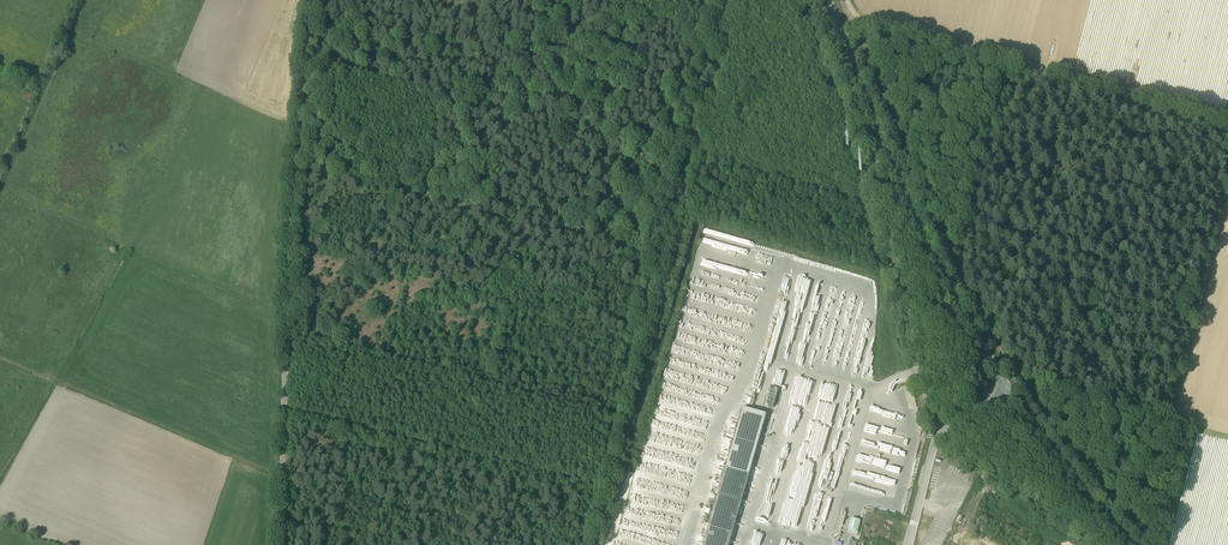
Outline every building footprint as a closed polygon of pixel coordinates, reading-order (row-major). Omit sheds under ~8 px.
[(750,288),(762,289),(764,278),(751,276),(750,288)] [(831,400),(833,384),(816,381),(813,397),(831,400)] [(703,544),(729,544),(749,475),(725,469),(703,544)] [(882,538),(887,521),(877,518),(872,536),(882,538)] [(852,519),(849,530),(858,533),(861,521),(852,519)]
